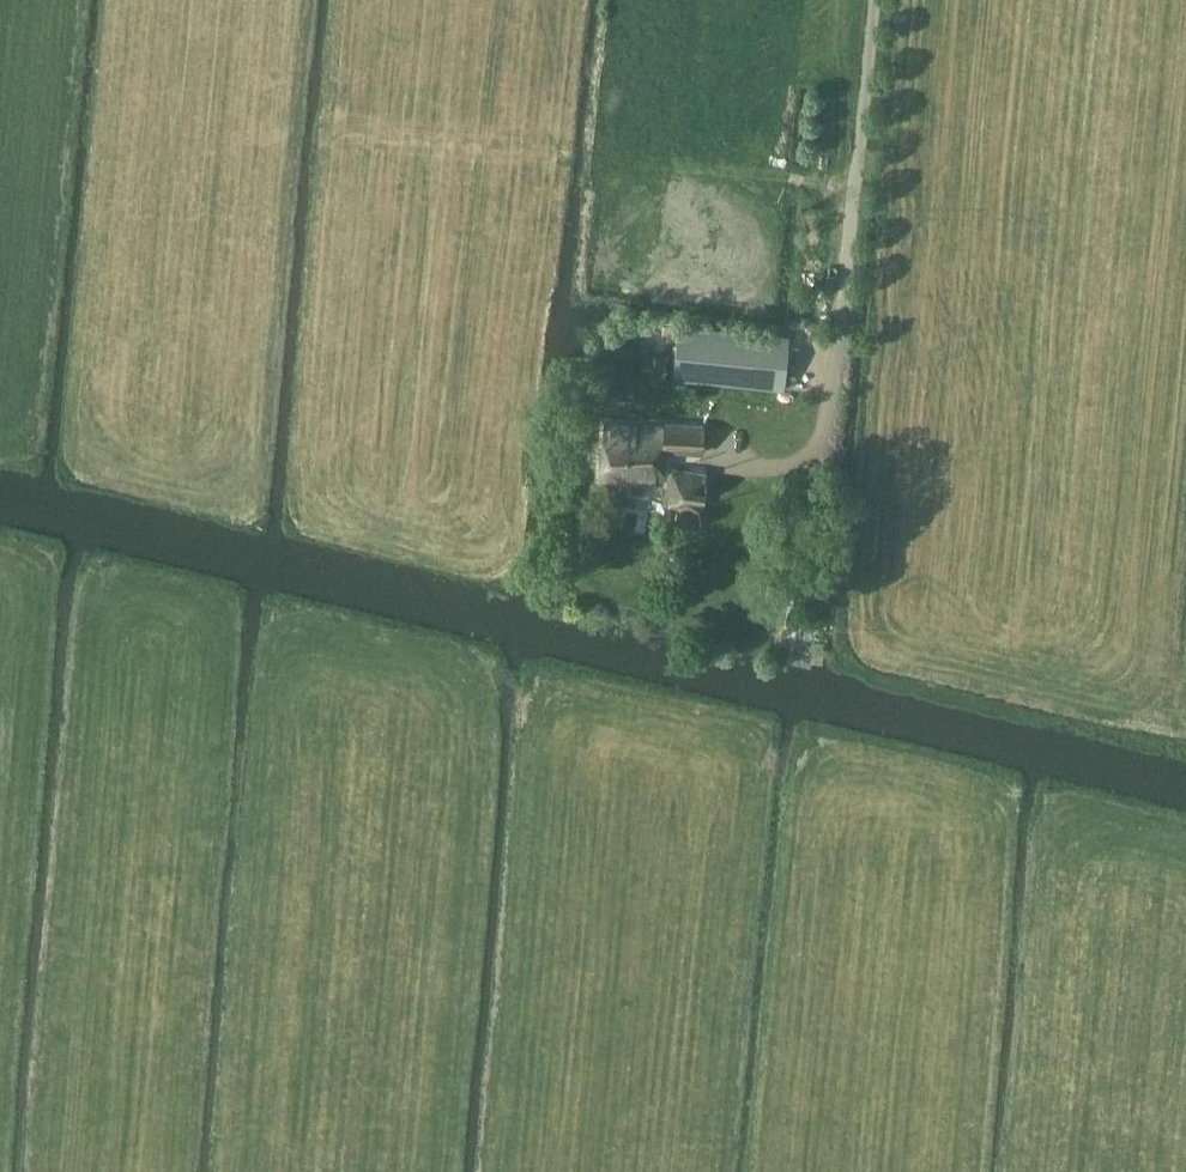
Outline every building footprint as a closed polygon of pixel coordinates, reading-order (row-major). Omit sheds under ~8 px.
[(678,327),(673,377),(783,388),(788,338),(678,327)] [(619,483),(662,483),(664,451),(701,453),(702,426),(676,425),(675,427),(604,424),(599,480),(619,483)] [(671,469),(665,504),(701,510),(706,475),(671,469)]
